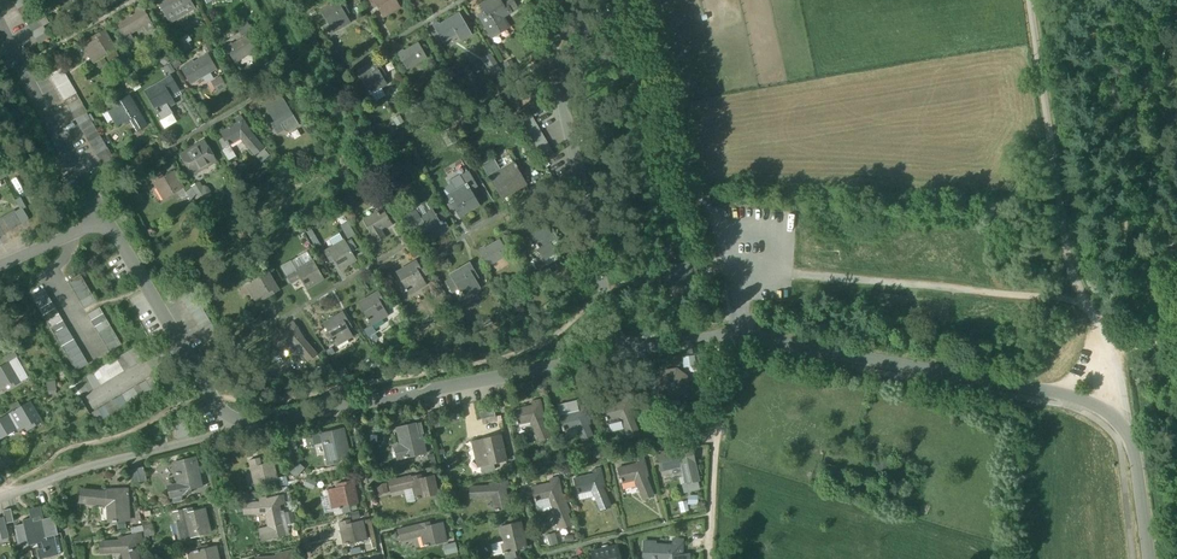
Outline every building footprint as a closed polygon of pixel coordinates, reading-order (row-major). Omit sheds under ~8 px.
[(43,26),(39,20),(36,14),(32,8),(29,2),(27,0),(12,0),(14,3),(18,9),(21,15),(25,21),(28,27),(32,33),(35,39),(46,32),(43,26)] [(170,23),(194,8),(190,0),(164,0),(158,3),(170,23)] [(333,32),(350,22),(342,9),(345,7),(341,0),(338,0),(320,10),(333,32)] [(383,17),(400,7),(395,0),(369,0),(368,0),(373,7),(376,5),(383,17)] [(511,12),(507,3),(506,3),(503,5),(500,0),(489,0),(480,5),(484,12),(478,15),(492,38),(501,33),(500,30),(501,29),(507,25),(505,21),(503,17),(511,12)] [(507,3),(511,12),(518,8),(513,0),(512,0),(507,3)] [(116,22),(120,30),(123,34),(128,42),(133,39),(130,33),(144,25),(147,32),(154,28),(142,7),(135,11),(136,12),(122,20),(121,18),(116,22)] [(460,13),(454,16),(462,29),(457,33),(458,36),(470,30),(460,13)] [(434,27),(438,35),(442,41),(457,33),(462,29),(454,16),(440,25),(439,23),(434,27)] [(45,17),(39,20),(43,26),(48,23),(45,17)] [(237,29),(241,36),(248,31),(245,25),(237,29)] [(84,46),(94,63),(115,50),(103,30),(94,36),(96,39),(84,46)] [(472,34),(470,30),(458,36),(461,41),(472,34)] [(35,39),(38,44),(49,37),(46,32),(35,39)] [(188,35),(175,42),(182,54),(192,48),(189,42),(192,40),(188,35)] [(224,49),(233,63),(253,52),(245,38),(231,46),(230,45),(224,49)] [(398,54),(407,69),(426,57),(418,43),(404,52),(403,50),(398,54)] [(192,63),(185,66),(194,81),(214,69),(206,56),(192,64),(192,63)] [(500,62),(507,76),(518,71),(512,58),(509,57),(500,62)] [(386,84),(382,76),(379,71),(382,69),(377,61),(357,72),(369,94),(371,93),(380,87),(386,84)] [(46,69),(49,75),(61,68),(58,62),(46,69)] [(188,85),(194,81),(185,66),(179,70),(188,85)] [(53,81),(65,74),(61,68),(49,75),(53,81)] [(65,74),(53,81),(57,88),(69,80),(65,74)] [(215,89),(226,86),(222,75),(211,79),(215,89)] [(179,90),(171,76),(145,91),(157,113),(158,113),(169,107),(175,103),(172,99),(170,95),(179,90)] [(57,88),(60,94),(72,87),(69,80),(57,88)] [(76,93),(72,87),(60,94),(64,100),(76,93)] [(385,95),(380,87),(371,93),(375,101),(385,95)] [(170,95),(172,99),(181,94),(179,90),(170,95)] [(64,100),(68,106),(80,99),(76,93),(64,100)] [(264,105),(268,112),(285,102),(281,95),(264,105)] [(106,109),(116,126),(127,120),(129,123),(139,117),(127,97),(106,109)] [(68,106),(71,113),(84,105),(80,99),(68,106)] [(296,121),(285,102),(268,112),(275,123),(271,125),(276,133),(284,128),(296,121)] [(87,111),(84,105),(71,113),(75,119),(87,111)] [(169,107),(158,113),(161,119),(172,112),(169,107)] [(75,119),(79,125),(90,118),(87,112),(75,119)] [(519,120),(522,126),(534,119),(530,113),(519,120)] [(139,117),(129,123),(134,132),(144,126),(139,117)] [(240,138),(254,156),(262,149),(248,133),(239,117),(236,120),(237,123),(220,133),(227,145),(240,138)] [(79,125),(82,131),(93,124),(90,118),(79,125)] [(522,126),(526,132),(537,125),(534,119),(522,126)] [(298,124),(296,121),(284,128),(285,130),(288,130),(298,124)] [(82,131),(86,137),(97,130),(93,124),(82,131)] [(526,132),(529,138),(541,131),(537,125),(526,132)] [(86,137),(89,143),(100,136),(97,130),(86,137)] [(529,138),(533,144),(544,137),(541,131),(529,138)] [(89,143),(93,149),(104,142),(100,136),(89,143)] [(533,144),(536,150),(548,143),(544,137),(533,144)] [(93,149),(96,154),(107,148),(104,142),(93,149)] [(551,149),(548,143),(536,150),(540,155),(551,149)] [(182,156),(192,173),(213,161),(203,144),(182,156)] [(229,160),(236,156),(230,144),(223,148),(229,160)] [(96,154),(100,160),(111,154),(107,148),(96,154)] [(540,155),(543,161),(554,155),(551,149),(540,155)] [(100,160),(103,166),(114,160),(111,154),(100,160)] [(496,162),(502,172),(514,165),(508,155),(496,162)] [(502,172),(496,162),(493,158),(482,164),(490,178),(494,176),(502,172)] [(0,160),(0,180),(9,175),(0,160)] [(118,165),(114,160),(103,166),(106,172),(118,165)] [(460,175),(468,170),(464,164),(457,169),(459,173),(445,181),(449,188),(444,191),(450,201),(453,199),(449,193),(465,183),(460,175)] [(500,180),(508,193),(525,183),(514,165),(502,172),(494,176),(497,181),(500,180)] [(460,175),(465,183),(470,191),(478,187),(468,170),(460,175)] [(152,180),(164,200),(183,189),(173,173),(162,179),(160,176),(152,180)] [(190,199),(208,191),(203,180),(185,188),(190,199)] [(453,207),(458,216),(478,204),(470,191),(465,183),(449,193),(453,199),(456,205),(453,207)] [(15,200),(20,209),(22,208),(23,209),(27,207),(20,197),(15,200)] [(410,227),(414,224),(410,217),(418,213),(419,216),(432,208),(428,203),(424,205),(424,204),(416,208),(412,213),(404,217),(410,227)] [(16,212),(23,224),(29,220),(23,209),(22,208),(20,209),(16,212)] [(410,217),(414,224),(434,213),(432,208),(419,216),(418,213),(410,217)] [(363,220),(371,234),(380,228),(385,225),(386,227),(392,223),(383,209),(363,220)] [(16,212),(10,216),(17,227),(23,224),(16,212)] [(436,214),(435,214),(441,224),(442,223),(441,222),(445,219),(441,212),(436,214)] [(435,214),(434,213),(414,224),(418,232),(422,230),(428,241),(445,231),(441,224),(435,214)] [(11,231),(17,227),(10,216),(4,219),(11,231)] [(11,231),(4,219),(0,221),(0,226),(5,234),(11,231)] [(526,230),(537,248),(550,241),(557,237),(554,231),(551,233),(543,220),(526,230)] [(348,237),(354,234),(350,225),(344,228),(348,237)] [(384,235),(380,228),(371,234),(375,241),(384,235)] [(331,258),(338,269),(355,259),(344,240),(324,252),(328,260),(331,258)] [(478,251),(487,265),(507,253),(499,240),(485,248),(484,247),(478,251)] [(556,252),(550,241),(537,248),(541,255),(543,259),(556,252)] [(680,251),(683,261),(690,259),(687,249),(680,251)] [(556,252),(543,259),(547,265),(560,258),(556,252)] [(537,270),(547,265),(543,259),(541,255),(532,261),(537,270)] [(312,260),(295,269),(292,271),(296,279),(300,277),(306,288),(323,278),(312,260)] [(396,272),(409,294),(425,284),(418,271),(421,269),(416,260),(396,272)] [(291,283),(296,279),(292,271),(295,269),(291,261),(281,266),(291,283)] [(675,262),(661,265),(666,287),(694,282),(691,270),(695,270),(694,266),(690,267),(689,261),(675,264),(675,262)] [(479,286),(474,278),(471,273),(474,271),(469,263),(450,274),(462,296),(479,286)] [(245,283),(255,300),(268,292),(270,296),(279,290),(266,270),(245,283)] [(81,276),(69,283),(73,289),(85,282),(81,276)] [(85,282),(73,289),(76,296),(89,288),(85,282)] [(89,288),(76,296),(80,302),(92,294),(89,288)] [(63,320),(59,314),(56,308),(52,302),(48,295),(45,289),(32,297),(36,303),(39,309),(43,315),(47,322),(50,328),(63,320)] [(179,295),(182,301),(194,294),(190,289),(179,295)] [(358,303),(370,324),(387,314),(380,302),(383,300),(378,291),(358,303)] [(92,294),(80,302),(83,308),(96,301),(92,294)] [(182,301),(186,307),(197,300),(194,294),(182,301)] [(186,307),(190,313),(201,306),(197,300),(186,307)] [(190,313),(193,319),(204,312),(201,306),(190,313)] [(87,314),(91,321),(103,313),(99,307),(87,314)] [(193,319),(196,325),(208,318),(204,312),(193,319)] [(91,321),(94,327),(107,319),(103,313),(91,321)] [(322,324),(335,346),(352,336),(344,323),(347,321),(342,313),(322,324)] [(196,325),(200,331),(211,324),(208,318),(196,325)] [(94,327),(98,333),(110,326),(107,319),(94,327)] [(695,329),(697,329),(699,325),(698,324),(697,320),(690,322),(691,329),(695,329)] [(293,344),(308,361),(316,354),(302,339),(293,323),(288,326),(291,330),(274,340),(281,351),(293,344)] [(200,331),(203,336),(215,330),(211,324),(200,331)] [(98,333),(102,339),(114,332),(110,326),(98,333)] [(88,364),(85,358),(81,351),(78,345),(74,339),(70,333),(67,327),(54,334),(58,340),(61,346),(65,352),(65,353),(69,359),(72,365),(76,371),(88,364)] [(218,336),(215,330),(203,336),(207,342),(218,336)] [(102,339),(105,345),(118,338),(114,332),(102,339)] [(207,342),(210,348),(222,342),(218,336),(207,342)] [(121,344),(118,338),(105,345),(109,351),(121,344)] [(135,348),(128,351),(122,355),(116,358),(111,362),(105,365),(99,369),(93,373),(87,376),(81,380),(75,383),(82,396),(88,392),(94,388),(100,385),(106,381),(112,378),(118,374),(124,371),(130,367),(136,364),(142,360),(135,348)] [(6,388),(8,391),(21,383),(32,377),(20,356),(18,358),(14,352),(5,357),(8,364),(0,369),(0,391),(6,388)] [(695,355),(682,356),(683,367),(696,366),(695,355)] [(664,372),(658,382),(660,393),(669,400),(681,398),(687,388),(685,377),(676,370),(664,372)] [(152,377),(145,380),(140,384),(134,387),(128,391),(122,394),(116,398),(110,402),(104,405),(98,409),(92,412),(99,425),(106,421),(111,417),(117,414),(123,410),(129,407),(135,403),(141,400),(147,396),(153,393),(159,389),(152,377)] [(668,407),(669,400),(660,393),(658,382),(649,383),(652,395),(655,400),(665,407),(668,407)] [(625,429),(630,438),(638,434),(630,415),(629,412),(632,411),(628,397),(623,399),(624,403),(614,405),(613,401),(603,404),(604,408),(607,420),(620,417),(625,429)] [(513,411),(515,417),(509,418),(511,426),(517,424),(531,421),(541,442),(549,438),(540,419),(539,415),(542,414),(539,400),(532,402),(533,406),(513,411)] [(585,407),(578,408),(577,403),(574,401),(559,405),(558,407),(559,413),(560,417),(559,417),(562,431),(564,431),(576,428),(577,428),(586,448),(595,444),(587,425),(587,422),(589,421),(585,407)] [(15,425),(18,431),(26,426),(28,430),(42,422),(29,402),(8,414),(15,425)] [(479,411),(481,419),(484,418),(493,416),(495,416),(493,408),(479,411)] [(15,425),(8,414),(0,419),(0,437),(1,438),(8,433),(6,430),(15,425)] [(620,417),(607,420),(610,432),(625,429),(620,417)] [(174,422),(177,438),(191,436),(190,434),(188,420),(174,422)] [(420,422),(415,424),(400,427),(401,431),(398,432),(401,444),(394,446),(397,460),(404,458),(425,453),(421,434),(423,434),(420,422)] [(349,456),(345,437),(342,428),(321,433),(323,442),(326,454),(329,465),(334,464),(334,460),(349,456)] [(576,428),(564,431),(566,439),(578,436),(576,428)] [(307,437),(309,446),(315,444),(319,443),(316,434),(307,437)] [(295,435),(287,437),(290,451),(298,449),(295,435)] [(499,435),(481,439),(473,441),(479,467),(481,467),(491,464),(493,464),(506,461),(503,448),(502,448),(499,435)] [(323,442),(319,443),(315,444),(317,456),(326,454),(323,442)] [(691,448),(682,450),(666,454),(666,452),(659,453),(663,470),(667,469),(682,466),(684,473),(686,483),(682,484),(684,492),(699,488),(698,482),(698,481),(694,463),(691,448)] [(175,469),(178,481),(167,483),(169,494),(180,492),(186,491),(185,487),(201,483),(196,464),(194,454),(173,459),(175,469)] [(249,461),(255,487),(277,481),(272,462),(258,466),(256,459),(249,461)] [(635,480),(644,500),(653,496),(645,477),(644,474),(647,473),(643,459),(636,460),(637,465),(617,470),(620,483),(635,480)] [(290,473),(296,478),(304,468),(299,463),(290,473)] [(481,467),(482,473),(494,470),(493,464),(491,464),(481,467)] [(682,466),(667,469),(669,476),(684,473),(682,466)] [(129,470),(133,484),(147,480),(143,467),(129,470)] [(595,496),(600,510),(609,506),(601,487),(601,484),(603,483),(600,468),(592,470),(593,474),(574,479),(577,492),(592,489),(595,496)] [(417,479),(416,475),(387,482),(389,492),(403,488),(413,486),(416,499),(437,494),(433,475),(417,479)] [(307,478),(303,485),(313,490),(317,482),(307,478)] [(571,525),(566,515),(558,495),(558,492),(560,492),(557,478),(550,480),(551,484),(532,488),(535,501),(549,498),(553,508),(558,518),(553,520),(558,530),(571,525)] [(330,494),(333,509),(341,507),(349,505),(357,503),(352,480),(337,484),(337,487),(329,489),(330,494)] [(492,496),(495,511),(509,508),(504,488),(509,487),(507,480),(492,483),(492,485),(489,486),(469,488),(469,497),(492,496)] [(386,483),(376,485),(378,494),(389,492),(386,483)] [(413,486),(403,488),(407,504),(416,501),(416,499),(413,486)] [(455,488),(449,493),(456,502),(463,497),(455,488)] [(112,521),(112,522),(116,522),(116,521),(124,520),(123,498),(128,498),(127,489),(111,490),(111,492),(107,492),(81,489),(80,502),(107,505),(108,521),(112,521)] [(592,489),(577,492),(579,500),(595,496),(592,489)] [(333,509),(330,494),(320,496),(325,514),(334,512),(333,509)] [(181,495),(172,498),(173,503),(182,501),(181,495)] [(283,495),(280,496),(266,499),(266,502),(263,502),(242,504),(243,514),(265,512),(269,526),(259,528),(262,541),(285,535),(282,524),(278,504),(282,503),(285,503),(283,495)] [(698,495),(687,495),(688,505),(698,505),(698,495)] [(549,498),(535,501),(537,513),(553,508),(549,498)] [(687,501),(678,503),(680,513),(689,511),(687,501)] [(349,505),(341,507),(343,514),(351,512),(349,505)] [(28,509),(31,518),(32,518),(33,521),(43,519),(40,506),(28,509)] [(341,507),(333,509),(334,512),(335,516),(343,514),(341,507)] [(11,509),(3,511),(4,518),(6,524),(14,522),(11,509)] [(182,510),(187,533),(209,528),(204,509),(188,512),(188,509),(182,510)] [(187,533),(182,510),(173,512),(179,540),(210,533),(209,528),(187,533)] [(358,510),(351,512),(353,520),(360,518),(358,510)] [(49,551),(50,556),(62,553),(58,537),(55,538),(54,535),(58,535),(53,517),(43,519),(33,521),(32,518),(31,518),(23,520),(24,524),(15,526),(16,529),(20,545),(29,543),(29,541),(36,540),(37,543),(42,542),(43,548),(44,552),(49,551)] [(9,537),(6,524),(4,518),(0,519),(0,539),(9,537)] [(339,522),(345,545),(366,540),(362,520),(346,524),(345,520),(339,522)] [(501,544),(504,553),(508,552),(513,551),(526,548),(524,538),(523,538),(519,522),(501,526),(504,541),(505,543),(501,544)] [(151,523),(142,525),(143,531),(145,537),(154,535),(151,523)] [(425,523),(419,524),(422,535),(424,547),(446,542),(441,523),(426,526),(425,523)] [(399,540),(422,535),(419,524),(397,529),(399,540)] [(143,531),(142,525),(130,527),(132,533),(143,531)] [(555,533),(544,536),(548,546),(558,543),(555,533)] [(134,543),(142,541),(140,534),(126,537),(118,538),(119,541),(99,542),(99,553),(122,551),(124,558),(138,558),(134,543)] [(677,558),(681,558),(681,556),(681,554),(682,540),(673,540),(673,546),(654,545),(654,543),(644,542),(643,558),(677,558)] [(504,553),(501,544),(505,543),(504,541),(490,544),(493,556),(504,553)] [(455,542),(443,545),(446,555),(457,552),(455,542)] [(592,558),(620,558),(617,545),(607,548),(591,552),(592,558)] [(215,546),(194,551),(196,558),(218,558),(215,546)] [(44,552),(43,548),(37,549),(39,558),(50,556),(49,551),(44,552)] [(194,551),(187,552),(188,558),(196,558),(194,551)]
